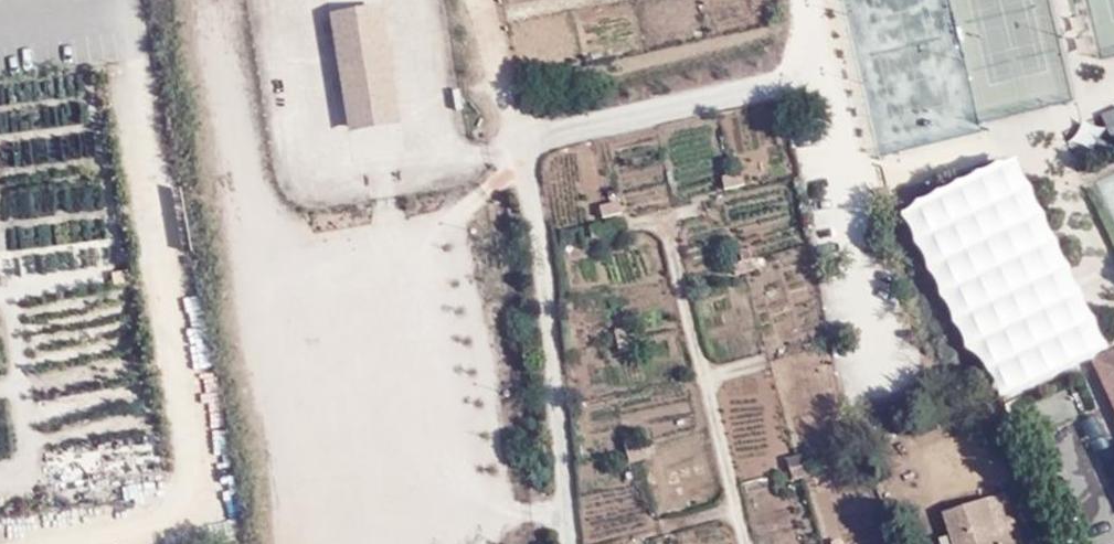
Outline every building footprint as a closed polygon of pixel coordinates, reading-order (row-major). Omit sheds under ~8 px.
[(398,119),(380,0),(370,0),(325,7),(344,128),(398,119)] [(1094,365),(1113,412),(1113,356),(1094,365)] [(1005,497),(985,502),(995,533),(1015,527),(1005,497)] [(985,502),(941,516),(950,543),(1019,543),(1015,527),(995,533),(985,502)]
